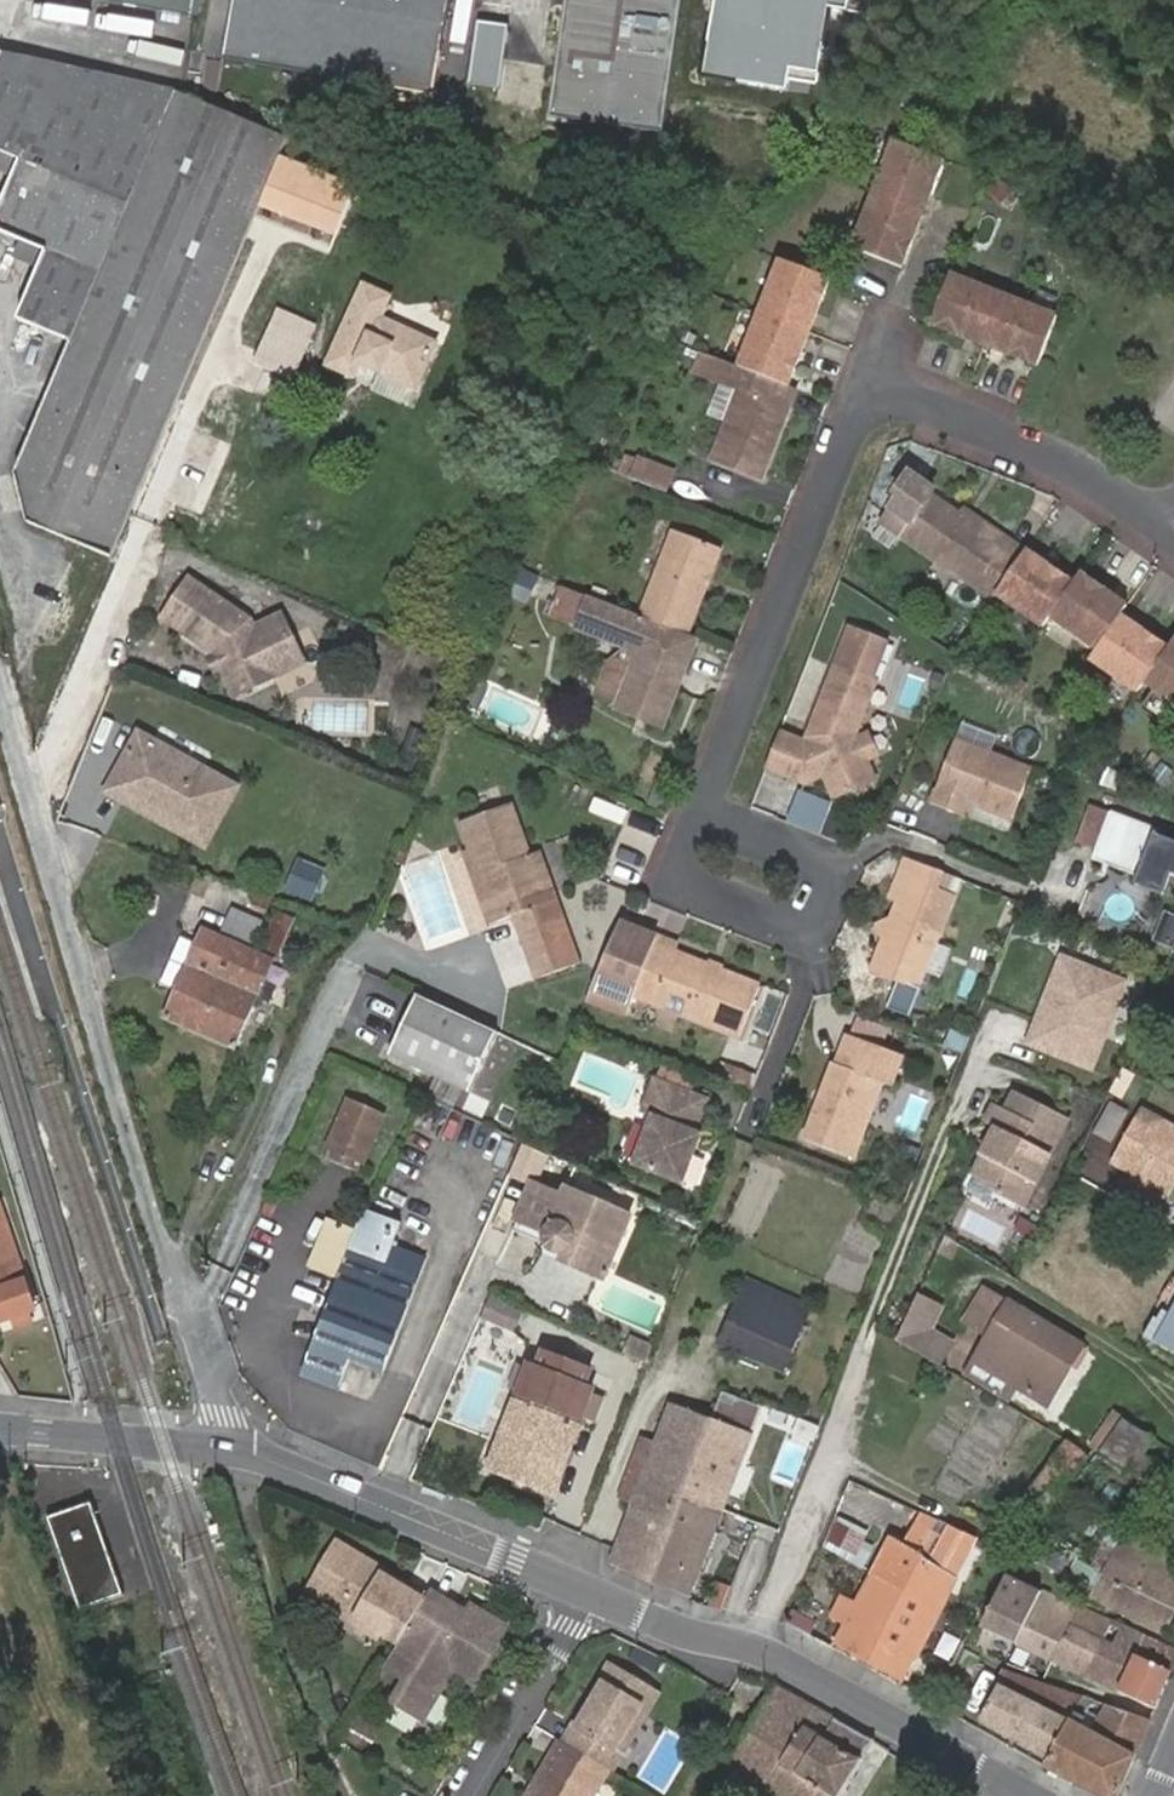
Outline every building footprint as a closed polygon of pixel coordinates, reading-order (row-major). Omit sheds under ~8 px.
[(181,14),(184,0),(107,0),(181,14)] [(222,59),(434,96),(452,0),(233,0),(222,59)] [(554,121),(668,138),(688,0),(571,0),(554,121)] [(705,80),(787,94),(789,83),(823,89),(835,17),(874,24),(879,0),(718,0),(705,80)] [(177,91),(166,87),(17,56),(1,54),(0,57),(0,153),(21,162),(0,213),(0,233),(48,253),(20,322),(71,343),(177,91)] [(138,501),(289,139),(177,91),(71,343),(16,475),(29,524),(113,559),(138,501)] [(895,145),(875,199),(910,211),(917,191),(933,197),(945,163),(895,145)] [(917,191),(910,211),(925,217),(933,197),(917,191)] [(910,211),(875,199),(854,252),(885,264),(905,271),(917,238),(902,231),(910,211)] [(902,231),(917,238),(925,217),(910,211),(902,231)] [(781,264),(760,317),(790,329),(797,310),(818,318),(832,283),(816,277),(802,271),(781,264)] [(995,331),(1008,296),(953,276),(952,276),(934,321),(932,327),(973,341),(979,325),(995,331)] [(390,298),(363,286),(327,366),(354,378),(361,364),(416,390),(437,344),(381,320),(390,298)] [(1051,346),(1063,316),(1008,296),(995,331),(1016,339),(1009,355),(1043,367),(1051,346)] [(790,329),(811,336),(818,318),(797,310),(790,329)] [(790,389),(803,354),(784,347),(790,329),(760,317),(739,369),(790,389)] [(979,325),(973,341),(989,347),(989,345),(995,331),(979,325)] [(803,354),(811,336),(790,329),(784,347),(803,354)] [(989,345),(989,347),(1009,355),(1016,339),(995,331),(989,345)] [(739,369),(717,361),(710,382),(746,396),(719,466),(767,484),(802,393),(790,389),(739,369)] [(667,498),(674,478),(642,466),(634,485),(667,498)] [(1017,570),(1025,558),(1005,544),(1002,549),(961,520),(932,498),(936,494),(912,476),(897,495),(902,499),(884,524),(993,604),(996,600),(1017,570)] [(1005,544),(965,515),(961,520),(1002,549),(1005,544)] [(678,539),(645,623),(664,632),(692,642),(726,556),(678,539)] [(1045,570),(1026,556),(1025,558),(1017,570),(1036,583),(1045,570)] [(996,600),(1043,633),(1049,624),(1073,589),(1045,570),(1036,583),(1017,570),(996,600)] [(1112,601),(1080,579),(1073,589),(1049,624),(1097,658),(1100,654),(1112,636),(1118,627),(1102,616),(1112,601)] [(231,664),(224,667),(238,696),(306,665),(282,613),(255,625),(191,583),(167,619),(219,654),(225,651),(231,664)] [(1122,622),(1128,612),(1112,601),(1102,616),(1118,627),(1122,622)] [(645,623),(591,603),(578,634),(628,656),(632,669),(619,703),(615,713),(663,733),(679,694),(672,691),(677,679),(684,682),(692,663),(665,652),(659,644),(664,632),(645,623)] [(1131,649),(1140,636),(1122,622),(1118,627),(1112,636),(1131,649)] [(692,663),(699,645),(692,642),(664,632),(659,644),(665,652),(692,663)] [(872,686),(886,649),(849,635),(835,672),(872,686)] [(1091,667),(1137,700),(1143,692),(1144,690),(1168,655),(1140,636),(1131,649),(1112,636),(1100,654),(1097,658),(1096,659),(1091,667)] [(1168,655),(1144,690),(1173,711),(1173,647),(1168,655)] [(219,654),(224,667),(231,664),(225,651),(219,654)] [(619,703),(632,669),(628,656),(608,666),(596,694),(619,703)] [(781,743),(768,776),(809,792),(824,787),(834,806),(856,794),(848,777),(867,768),(855,744),(875,687),(872,686),(835,672),(812,731),(816,742),(814,748),(804,751),(781,743)] [(672,691),(679,694),(684,682),(677,679),(672,691)] [(416,769),(428,732),(412,727),(399,764),(416,769)] [(812,731),(804,751),(814,748),(816,742),(812,731)] [(238,789),(139,735),(124,762),(140,770),(127,793),(211,839),(238,789)] [(855,744),(867,768),(877,763),(864,739),(855,744)] [(972,810),(1015,826),(1034,774),(958,744),(933,809),(960,818),(964,810),(972,810)] [(140,770),(124,762),(107,792),(206,846),(211,839),(127,793),(140,770)] [(472,846),(497,918),(513,912),(522,939),(537,979),(576,964),(561,927),(534,855),(529,856),(510,802),(462,818),(472,846)] [(1110,815),(1092,807),(1077,843),(1095,851),(1110,815)] [(969,821),(972,810),(964,810),(960,818),(969,821)] [(1155,835),(1110,815),(1095,851),(1091,863),(1137,882),(1141,870),(1173,884),(1173,842),(1155,835)] [(488,921),(497,918),(472,846),(462,849),(488,921)] [(561,927),(576,964),(586,960),(571,923),(543,851),(534,855),(561,927)] [(938,875),(904,862),(888,903),(897,908),(891,923),(882,947),(871,974),(915,993),(952,903),(930,895),(938,875)] [(322,873),(299,864),(291,884),(313,893),(322,873)] [(240,982),(264,922),(232,909),(221,934),(203,926),(164,1019),(235,1048),(256,997),(268,1002),(271,994),(240,982)] [(277,915),(264,922),(240,982),(271,994),(275,987),(263,982),(273,959),(276,959),(295,917),(278,910),(277,915)] [(1166,910),(1156,939),(1173,946),(1173,913),(1166,910)] [(882,947),(891,923),(872,927),(882,947)] [(630,999),(738,1043),(758,991),(675,957),(678,952),(618,928),(590,993),(627,1008),(630,999)] [(1036,1023),(1027,1047),(1090,1070),(1122,985),(1059,962),(1050,985),(1056,988),(1042,1025),(1036,1023)] [(627,1008),(590,993),(585,1004),(621,1020),(627,1008)] [(500,1030),(423,994),(394,1052),(470,1090),(500,1030)] [(806,1140),(856,1160),(885,1085),(885,1084),(897,1055),(878,1047),(849,1036),(837,1066),(834,1065),(806,1140)] [(900,1090),(911,1060),(897,1055),(885,1084),(885,1085),(900,1090)] [(682,1183),(702,1134),(694,1131),(706,1099),(654,1079),(641,1115),(651,1119),(633,1166),(682,1183)] [(999,1199),(1026,1211),(1068,1120),(1014,1095),(1005,1114),(994,1109),(985,1128),(997,1133),(974,1181),(1002,1193),(999,1199)] [(385,1118),(351,1102),(331,1145),(366,1162),(385,1118)] [(1110,1154),(1122,1120),(1102,1112),(1089,1146),(1110,1154)] [(1137,1112),(1111,1167),(1134,1177),(1130,1184),(1169,1201),(1173,1191),(1173,1129),(1137,1112)] [(519,1224),(547,1236),(546,1238),(545,1241),(545,1245),(546,1247),(547,1249),(548,1252),(550,1254),(552,1256),(555,1257),(556,1257),(558,1258),(560,1258),(564,1258),(566,1257),(568,1256),(570,1255),(572,1253),(573,1252),(574,1250),(566,1270),(605,1286),(631,1218),(568,1189),(562,1200),(535,1188),(519,1224)] [(360,1242),(394,1257),(411,1218),(377,1203),(369,1222),(360,1242)] [(321,1251),(350,1265),(360,1242),(369,1222),(341,1210),(321,1251)] [(987,1243),(1003,1245),(1006,1215),(989,1214),(987,1243)] [(0,1215),(0,1325),(37,1311),(0,1215)] [(952,1240),(944,1235),(936,1250),(948,1258),(956,1242),(952,1240)] [(429,1274),(394,1257),(360,1242),(350,1265),(303,1368),(340,1383),(354,1354),(388,1367),(429,1274)] [(808,1307),(748,1281),(721,1344),(782,1370),(808,1307)] [(963,1330),(984,1342),(1008,1302),(987,1289),(963,1330)] [(914,1297),(894,1339),(902,1344),(906,1346),(938,1365),(951,1344),(927,1330),(940,1304),(916,1293),(914,1297)] [(524,1313),(491,1298),(482,1319),(514,1334),(524,1313)] [(1008,1302),(984,1342),(993,1347),(982,1366),(1038,1399),(1061,1361),(1071,1367),(1083,1346),(1008,1302)] [(1160,1342),(1173,1350),(1173,1317),(1160,1342)] [(993,1347),(984,1342),(973,1361),(982,1366),(993,1347)] [(487,1468),(549,1493),(591,1388),(583,1384),(588,1371),(543,1352),(538,1366),(529,1363),(487,1468)] [(1049,1405),(1071,1367),(1061,1361),(1038,1399),(1049,1405)] [(712,1421),(649,1580),(687,1597),(760,1407),(723,1393),(712,1421)] [(632,1504),(608,1564),(649,1580),(712,1421),(671,1405),(656,1443),(632,1504)] [(819,1426),(798,1419),(793,1431),(813,1440),(819,1426)] [(1155,1440),(1122,1419),(1100,1451),(1151,1485),(1162,1470),(1144,1457),(1155,1440)] [(632,1504),(656,1443),(640,1438),(616,1499),(632,1504)] [(1019,1499),(989,1543),(1000,1551),(983,1578),(994,1585),(1000,1573),(1013,1561),(1089,1456),(1066,1440),(1021,1500),(1019,1499)] [(88,1505),(43,1520),(76,1613),(121,1598),(88,1505)] [(876,1576),(906,1591),(927,1553),(932,1555),(941,1538),(916,1523),(904,1545),(895,1541),(876,1576)] [(851,1529),(841,1524),(833,1543),(843,1549),(851,1529)] [(906,1591),(941,1609),(958,1579),(955,1578),(976,1539),(949,1526),(942,1538),(941,1538),(932,1555),(927,1553),(906,1591)] [(1128,1612),(1162,1630),(1173,1608),(1173,1557),(1130,1531),(1124,1543),(1155,1560),(1128,1612)] [(745,1547),(731,1541),(726,1554),(741,1559),(745,1547)] [(1092,1567),(1098,1571),(1106,1576),(1120,1550),(1106,1542),(1092,1567)] [(1095,1596),(1128,1612),(1155,1560),(1124,1543),(1120,1550),(1106,1576),(1095,1596)] [(309,1594),(399,1646),(427,1598),(338,1545),(309,1594)] [(879,1643),(906,1591),(876,1576),(835,1651),(861,1665),(873,1640),(879,1643)] [(981,1628),(1016,1644),(1041,1591),(1032,1586),(1005,1576),(981,1628)] [(861,1665),(901,1685),(941,1609),(906,1591),(879,1643),(873,1640),(861,1665)] [(1041,1591),(1016,1644),(1052,1660),(1078,1605),(1057,1597),(1041,1591)] [(399,1646),(385,1671),(406,1684),(393,1706),(423,1723),(452,1674),(473,1687),(507,1630),(472,1610),(467,1618),(429,1596),(427,1598),(399,1646)] [(1078,1605),(1052,1660),(1086,1676),(1112,1620),(1078,1605)] [(1086,1676),(1119,1690),(1145,1635),(1121,1624),(1112,1620),(1086,1676)] [(1119,1690),(1156,1706),(1173,1664),(1173,1648),(1145,1635),(1119,1690)] [(607,1774),(611,1776),(659,1694),(610,1665),(575,1724),(577,1733),(566,1750),(607,1774)] [(982,1719),(1049,1760),(1084,1698),(1077,1695),(1042,1682),(1007,1671),(982,1719)] [(773,1688),(748,1732),(730,1764),(785,1795),(839,1795),(873,1743),(773,1688)] [(1105,1795),(1118,1795),(1149,1722),(1150,1720),(1111,1706),(1084,1698),(1049,1760),(1047,1765),(1105,1795)] [(575,1724),(562,1747),(566,1750),(577,1733),(575,1724)] [(557,1744),(527,1795),(594,1795),(607,1774),(566,1750),(562,1747),(557,1744)]
